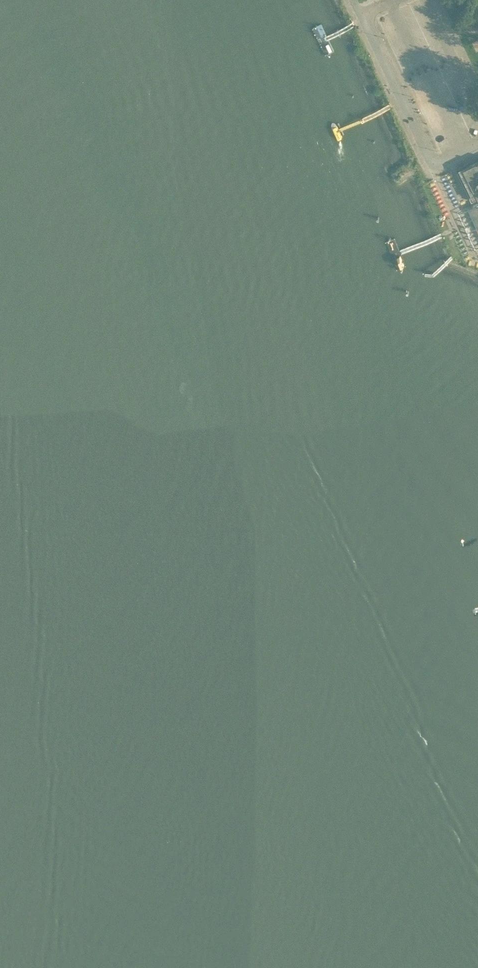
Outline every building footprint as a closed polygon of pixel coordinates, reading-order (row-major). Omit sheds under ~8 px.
[(470,165),(468,163),(456,169),(472,202),(477,199),(477,161),(470,165)] [(459,213),(476,249),(477,248),(477,204),(459,213)]
